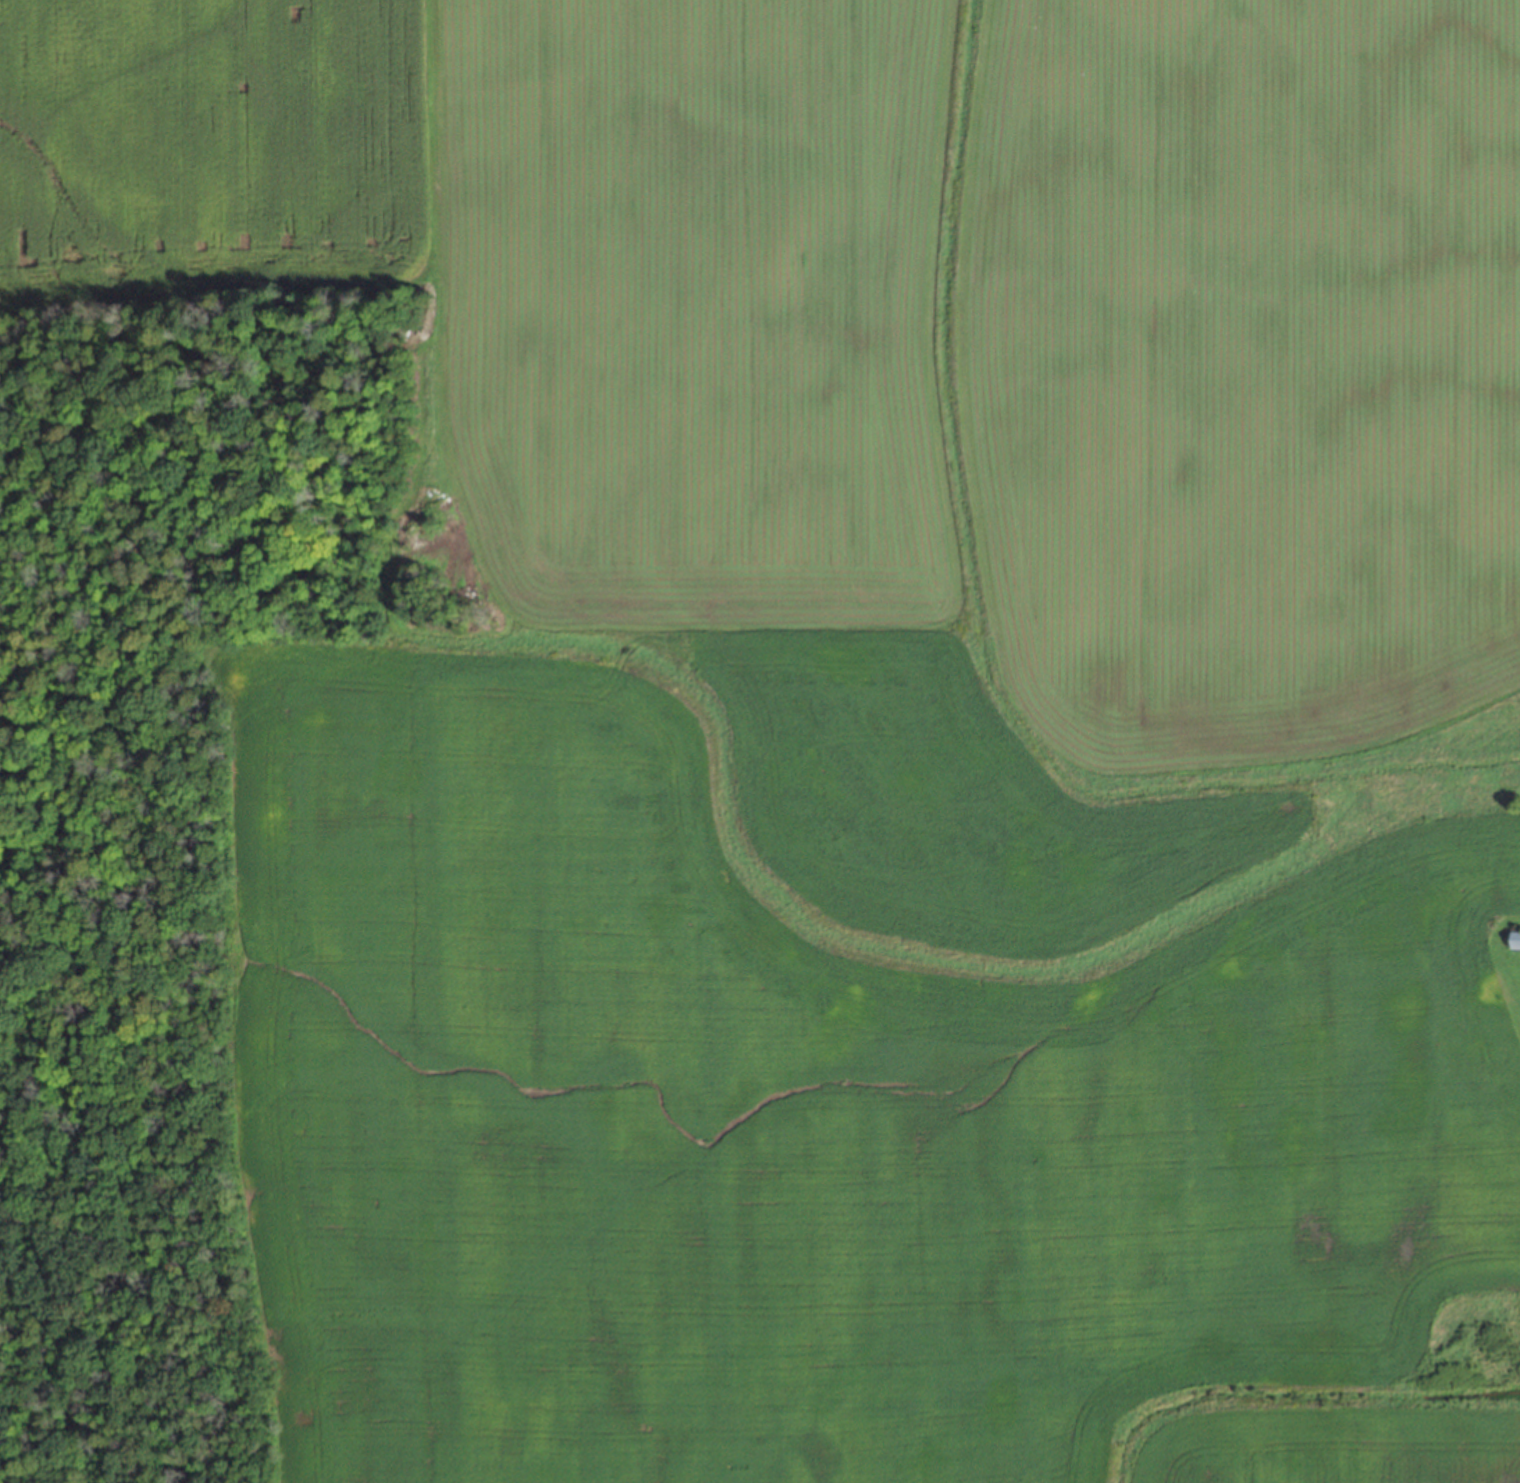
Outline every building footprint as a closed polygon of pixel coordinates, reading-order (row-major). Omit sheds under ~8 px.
[(1509,932),(1509,949),(1519,949),(1519,932),(1509,932)]
